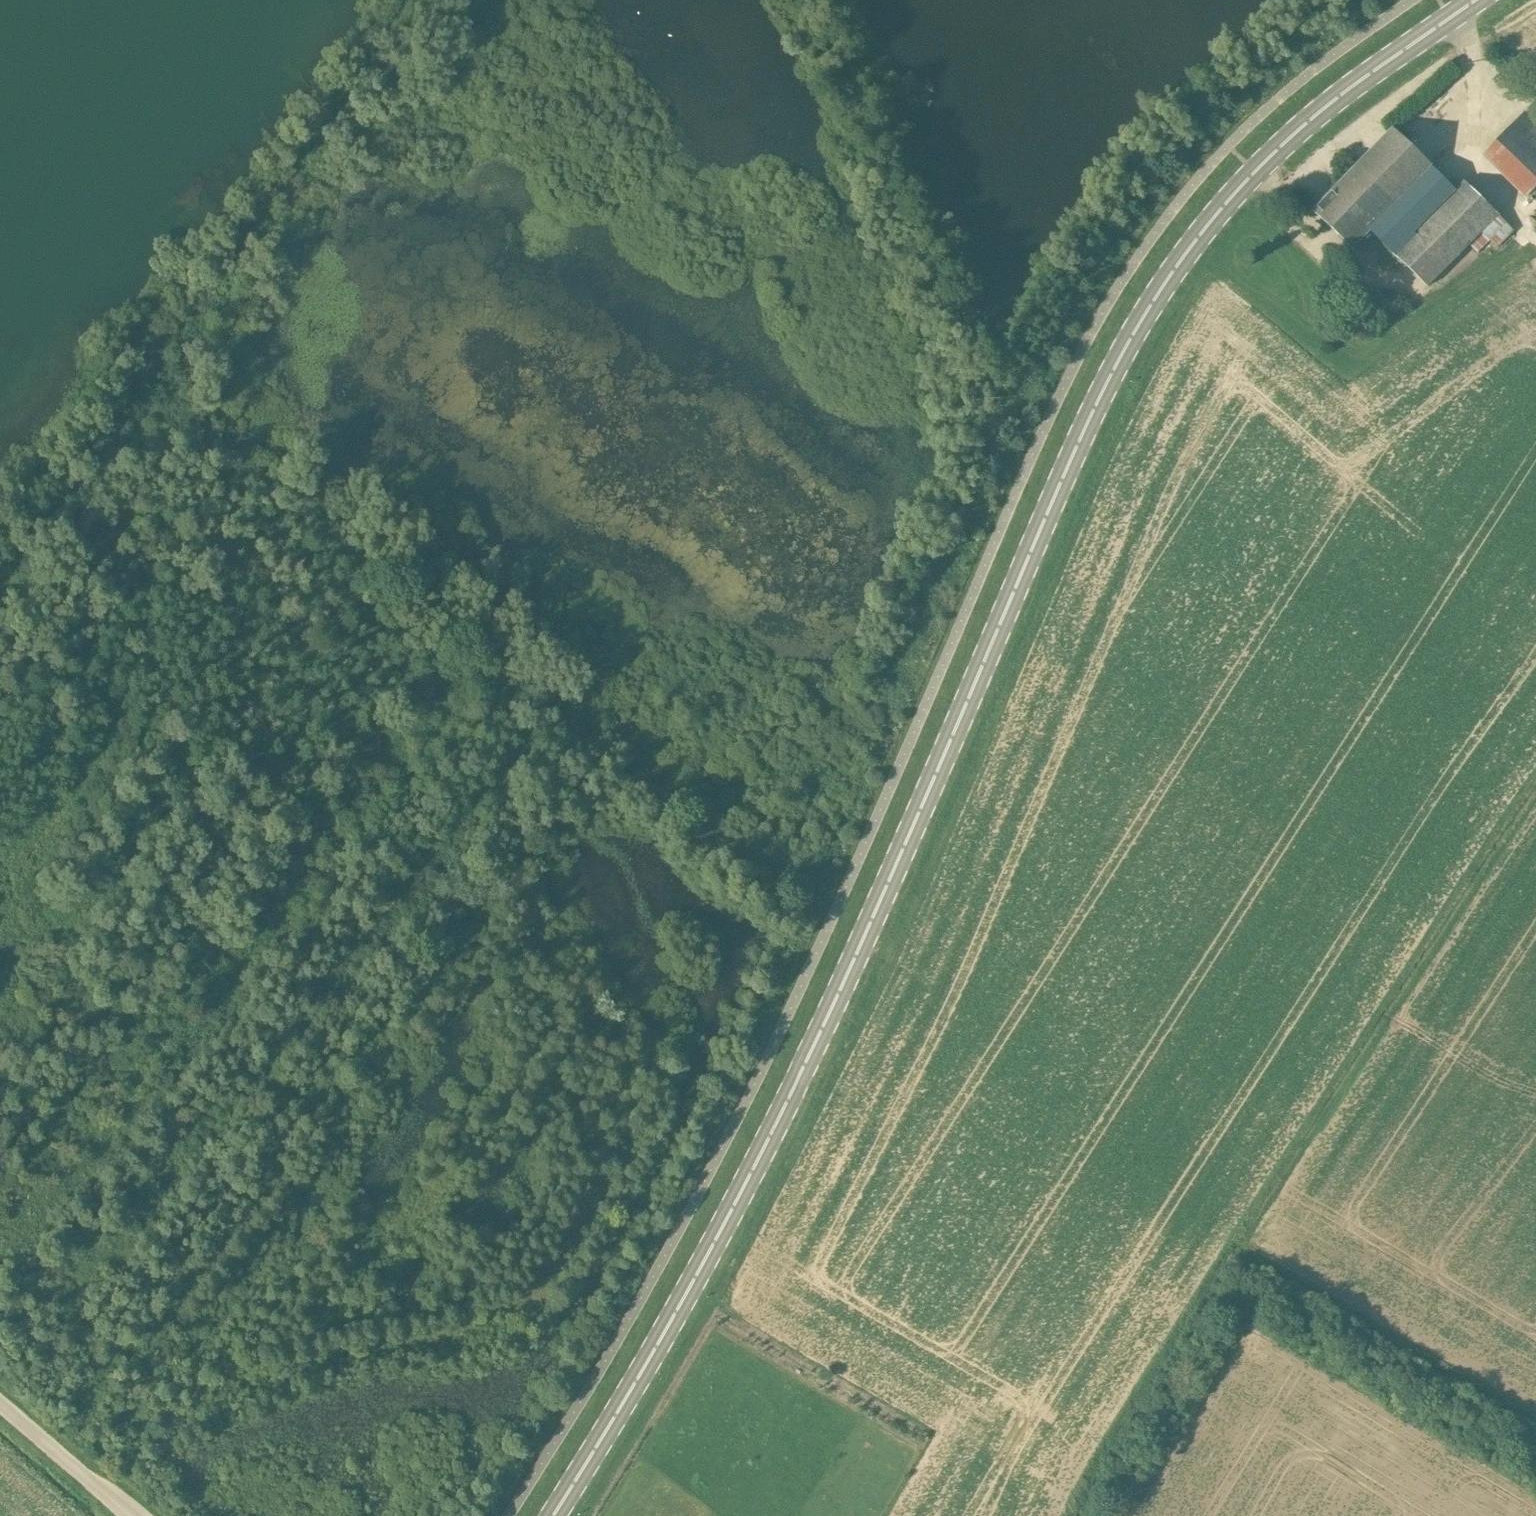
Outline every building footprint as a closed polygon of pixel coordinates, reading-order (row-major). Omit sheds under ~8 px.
[(1485,151),(1530,194),(1535,188),(1535,120),(1524,109),(1485,151)] [(1456,190),(1432,167),(1433,166),(1393,128),(1313,210),(1353,249),(1371,231),(1428,288),(1470,246),(1478,253),(1490,241),(1498,248),(1515,231),(1500,216),(1500,215),(1465,181),(1456,190)]
